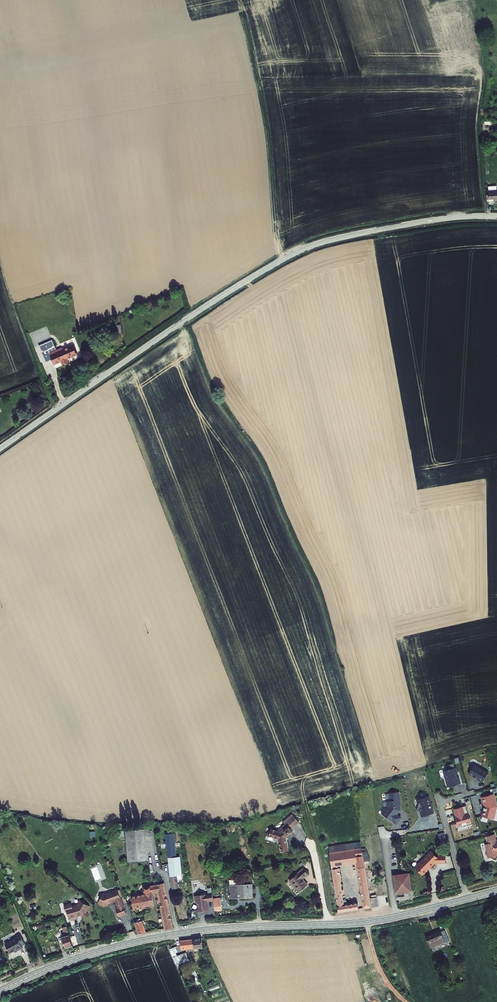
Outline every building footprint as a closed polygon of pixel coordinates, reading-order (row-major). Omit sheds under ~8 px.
[(496,201),(496,186),(496,184),(488,185),(489,202),(496,201)] [(52,359),(54,365),(61,362),(62,365),(69,362),(68,359),(78,355),(73,345),(63,349),(62,347),(56,350),(52,340),(39,346),(46,362),(52,359)] [(476,762),(468,774),(482,783),(489,771),(476,762)] [(456,767),(442,771),(447,788),(461,784),(456,767)] [(400,792),(389,794),(390,801),(386,801),(386,806),(381,813),(396,824),(401,817),(398,814),(402,810),(400,792)] [(481,798),(484,807),(481,816),(494,820),(496,809),(496,805),(494,794),(481,798)] [(427,796),(417,799),(418,804),(416,810),(418,811),(420,812),(421,816),(427,814),(433,813),(430,802),(429,802),(427,796)] [(466,806),(452,810),(457,827),(471,823),(466,806)] [(420,812),(418,811),(421,821),(428,819),(427,814),(421,816),(420,812)] [(282,852),(288,850),(286,837),(292,831),(288,826),(295,819),(293,816),(278,831),(272,829),(269,836),(279,840),(282,852)] [(127,861),(147,859),(144,829),(124,831),(127,861)] [(444,832),(438,834),(440,842),(447,840),(444,832)] [(173,833),(165,834),(173,887),(177,886),(175,874),(182,873),(179,855),(176,855),(173,833)] [(496,858),(496,841),(494,834),(487,836),(489,843),(485,844),(487,853),(486,855),(487,855),(488,858),(491,857),(496,860),(496,858)] [(364,908),(371,907),(360,841),(328,847),(338,913),(360,910),(359,902),(344,904),(338,866),(357,863),(364,908)] [(436,856),(431,850),(422,859),(419,855),(411,863),(422,874),(434,863),(446,863),(446,856),(436,856)] [(290,881),(300,892),(308,884),(303,878),(307,874),(303,869),(290,881)] [(410,873),(393,875),(395,893),(412,891),(410,873)] [(229,880),(231,898),(252,896),(251,884),(240,885),(240,879),(229,880)] [(159,891),(167,928),(174,927),(165,883),(158,884),(159,891)] [(133,896),(135,909),(147,906),(148,907),(151,906),(151,905),(156,904),(153,892),(152,886),(145,887),(146,893),(133,896)] [(126,913),(117,890),(112,892),(112,893),(110,892),(106,894),(105,897),(100,898),(98,903),(100,903),(99,905),(103,907),(107,905),(107,904),(107,903),(111,901),(112,901),(115,900),(118,909),(116,909),(116,911),(118,915),(119,916),(126,913)] [(214,898),(213,893),(206,894),(206,893),(201,893),(201,895),(196,896),(197,901),(198,902),(200,912),(210,911),(209,901),(215,901),(214,898)] [(216,911),(223,910),(221,898),(214,898),(215,901),(216,911)] [(84,918),(88,916),(85,912),(89,906),(81,901),(78,906),(73,907),(72,905),(71,905),(70,904),(66,905),(66,906),(64,906),(66,912),(67,911),(69,920),(78,918),(77,915),(80,915),(81,915),(84,918)] [(139,934),(145,932),(142,921),(136,923),(139,934)] [(66,947),(73,945),(67,926),(62,928),(64,936),(63,936),(66,947)] [(448,932),(433,942),(439,950),(451,942),(452,943),(455,941),(448,932)] [(21,936),(5,945),(9,953),(18,948),(20,950),(23,948),(22,946),(26,944),(21,936)] [(182,943),(183,950),(192,949),(192,950),(201,948),(200,940),(182,943)] [(189,959),(187,954),(175,958),(177,963),(189,959)]
